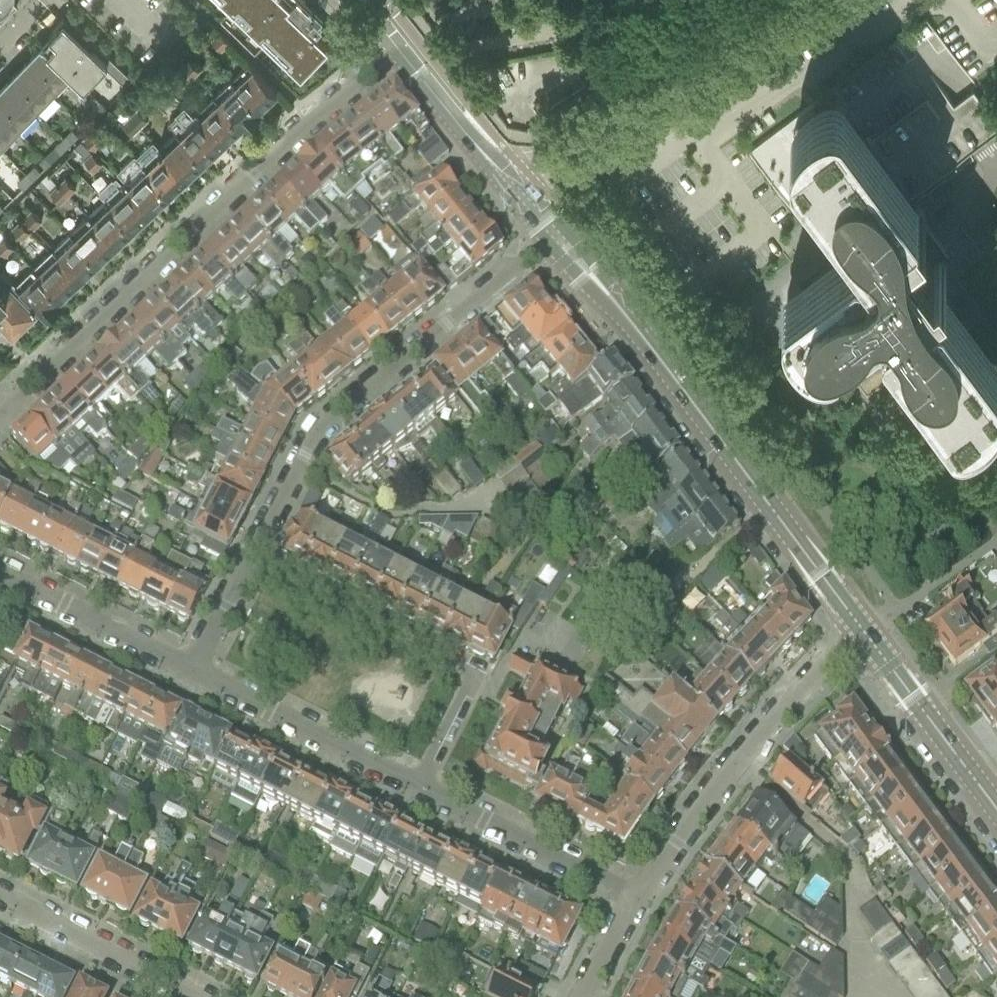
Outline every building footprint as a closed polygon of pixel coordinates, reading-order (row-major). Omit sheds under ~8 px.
[(0,23),(16,7),(12,2),(13,0),(0,0),(0,23)] [(301,73),(328,45),(302,20),(306,15),(317,25),(323,19),(303,0),(225,0),(301,73)] [(606,13),(597,14),(602,38),(611,37),(606,13)] [(124,86),(131,79),(106,54),(102,58),(82,38),(85,34),(67,16),(49,35),(51,37),(0,89),(0,153),(73,77),(84,87),(104,66),(124,86)] [(834,86),(754,146),(781,183),(776,187),(794,211),(800,219),(805,215),(833,253),(867,228),(878,242),(866,251),(858,240),(846,249),(848,252),(813,278),(814,280),(803,288),(799,283),(787,293),(802,314),(800,316),(801,318),(808,312),(824,333),(848,315),(887,286),(897,299),(886,308),(890,313),(894,319),(895,320),(899,317),(952,387),(947,390),(948,391),(957,403),(967,395),(977,387),(979,390),(981,389),(978,384),(976,382),(985,375),(988,373),(996,366),(986,351),(983,348),(932,279),(946,268),(939,258),(933,262),(907,226),(926,212),(916,200),(913,202),(909,196),(966,154),(967,151),(995,131),(967,94),(976,87),(969,77),(967,78),(956,64),(946,49),(931,29),(926,23),(918,28),(916,25),(834,86)] [(210,40),(221,51),(229,43),(219,32),(210,40)] [(183,65),(194,76),(202,68),(192,57),(183,65)] [(534,59),(515,65),(519,79),(538,74),(534,59)] [(249,63),(232,79),(260,109),(268,102),(269,99),(276,92),(249,63)] [(166,82),(176,93),(185,85),(174,74),(166,82)] [(232,79),(214,96),(244,127),(261,111),(260,109),(232,79)] [(154,93),(165,104),(173,96),(162,85),(154,93)] [(394,86),(375,101),(399,132),(409,124),(424,145),(415,152),(429,169),(430,170),(448,155),(394,86)] [(214,96),(197,112),(200,116),(212,128),(209,130),(221,143),(224,141),(230,135),(233,135),(242,127),(243,128),(244,127),(214,96)] [(91,109),(99,117),(108,109),(101,101),(91,109)] [(375,101),(356,115),(393,162),(403,155),(390,139),(399,132),(375,101)] [(137,108),(131,114),(142,127),(149,120),(137,108)] [(142,127),(131,114),(121,123),(133,135),(142,127)] [(193,116),(177,131),(205,161),(214,154),(214,150),(221,143),(209,130),(212,128),(200,116),(198,119),(194,115),(193,116)] [(356,115),(338,130),(362,161),(371,173),(380,166),(381,166),(382,166),(384,170),(393,162),(356,115)] [(72,130),(54,147),(60,152),(78,136),(77,135),(72,130)] [(321,143),(314,150),(355,193),(356,192),(364,184),(362,181),(362,180),(371,173),(362,161),(338,130),(321,143)] [(92,131),(84,138),(94,148),(102,141),(92,131)] [(177,131),(160,147),(187,176),(193,170),(196,170),(205,161),(177,131)] [(153,140),(136,157),(171,194),(179,186),(180,183),(187,176),(160,147),(153,140)] [(75,148),(86,160),(93,153),(82,142),(75,148)] [(54,147),(45,157),(50,163),(60,152),(54,147)] [(314,150),(293,169),(320,198),(330,188),(344,203),(355,193),(314,150)] [(85,161),(95,172),(103,164),(93,153),(86,160),(85,161)] [(135,156),(117,172),(128,184),(140,196),(137,199),(150,212),(152,209),(159,203),(162,203),(171,194),(136,157),(135,156)] [(45,157),(40,162),(45,168),(50,163),(45,157)] [(17,182),(17,183),(22,189),(23,188),(24,187),(40,172),(35,166),(17,182)] [(293,169),(276,185),(317,228),(327,220),(313,205),(320,198),(293,169)] [(429,169),(411,184),(417,193),(426,185),(436,177),(430,170),(429,169)] [(41,180),(51,190),(58,183),(48,173),(41,180)] [(406,202),(387,218),(395,228),(414,212),(419,208),(426,217),(457,193),(457,192),(442,173),(436,177),(426,185),(417,193),(413,197),(406,202)] [(65,177),(58,183),(70,196),(77,189),(65,177)] [(117,177),(100,193),(105,199),(134,229),(142,221),(142,219),(150,212),(137,199),(140,196),(128,184),(126,187),(117,177)] [(70,196),(58,183),(51,190),(50,192),(61,204),(70,196)] [(356,192),(363,200),(364,201),(364,202),(372,194),(364,184),(356,192)] [(276,185),(259,201),(286,230),(287,229),(295,222),(309,236),(317,228),(276,185)] [(420,240),(411,248),(417,255),(427,247),(471,212),(457,193),(426,217),(427,217),(428,218),(434,226),(419,238),(420,240)] [(105,199),(88,215),(116,244),(122,238),(125,238),(134,229),(105,199)] [(357,199),(348,207),(360,220),(369,212),(357,199)] [(259,201),(242,218),(283,261),(284,261),(290,255),(293,252),(289,248),(297,240),(287,229),(286,230),(259,201)] [(26,214),(23,217),(34,228),(36,226),(41,221),(35,214),(34,213),(31,210),(26,214)] [(450,245),(456,253),(487,229),(486,228),(485,229),(471,212),(427,247),(435,257),(450,245)] [(88,215),(71,232),(100,262),(108,254),(108,251),(116,244),(88,215)] [(242,218),(225,234),(252,263),(261,254),(275,269),(283,261),(242,218)] [(374,220),(360,233),(369,243),(383,230),(374,220)] [(20,221),(12,228),(23,239),(31,232),(20,221)] [(443,266),(433,275),(436,278),(447,292),(502,248),(487,229),(456,253),(458,256),(464,263),(453,272),(450,275),(447,271),(446,270),(443,266)] [(54,248),(53,249),(57,253),(68,264),(65,267),(78,280),(81,277),(88,271),(90,271),(100,262),(71,232),(55,247),(54,248)] [(225,234),(205,253),(246,297),(258,285),(244,270),(252,263),(225,234)] [(372,249),(359,234),(343,248),(356,263),(372,249)] [(5,258),(15,249),(4,237),(0,241),(0,252),(5,258)] [(49,252),(34,267),(63,297),(71,290),(71,287),(77,280),(78,280),(65,267),(68,264),(57,253),(54,255),(51,251),(49,252)] [(205,253),(188,269),(215,298),(224,289),(238,304),(246,297),(205,253)] [(290,255),(284,261),(291,268),(297,262),(290,255)] [(412,258),(393,273),(399,281),(423,311),(424,312),(443,296),(430,281),(412,258)] [(32,269),(16,284),(22,291),(46,316),(64,299),(62,298),(63,297),(34,267),(32,269)] [(188,269),(170,286),(212,329),(220,321),(206,306),(215,298),(188,269)] [(291,269),(285,274),(292,281),(298,276),(291,269)] [(2,325),(13,336),(35,315),(17,296),(22,291),(16,284),(4,270),(0,274),(0,326),(2,325)] [(378,274),(369,281),(405,325),(423,311),(399,281),(390,288),(378,274)] [(372,303),(363,311),(387,340),(405,325),(369,281),(360,288),(372,303)] [(308,282),(291,297),(301,309),(318,294),(308,282)] [(496,314),(511,333),(518,328),(548,305),(540,295),(541,293),(537,287),(534,287),(532,285),(496,314)] [(170,286),(153,302),(180,331),(185,336),(194,328),(203,337),(205,336),(212,329),(170,286)] [(177,361),(185,354),(182,350),(191,342),(180,331),(153,302),(136,318),(177,361)] [(342,304),(333,311),(369,355),(387,340),(363,311),(354,318),(342,304)] [(521,332),(505,345),(514,355),(522,348),(530,359),(568,329),(564,324),(564,321),(560,316),(557,316),(548,305),(518,328),(519,330),(521,332)] [(271,310),(263,318),(270,327),(278,319),(271,310)] [(336,333),(326,341),(350,370),(369,355),(333,311),(324,318),(336,333)] [(243,316),(237,321),(242,327),(248,322),(243,316)] [(136,318),(119,335),(146,363),(155,354),(169,369),(177,361),(136,318)] [(237,321),(230,327),(236,333),(242,327),(237,321)] [(499,338),(486,323),(476,331),(489,347),(499,338)] [(260,336),(253,327),(242,336),(250,345),(260,336)] [(212,329),(205,336),(211,343),(218,336),(212,329)] [(555,369),(556,371),(583,348),(583,347),(583,345),(579,340),(576,340),(568,329),(530,359),(524,364),(531,373),(540,366),(547,375),(555,369)] [(476,331),(455,348),(468,363),(470,361),(480,373),(478,375),(480,377),(491,367),(503,382),(512,375),(500,360),(494,353),(489,347),(476,331)] [(305,333),(296,341),(333,386),(351,371),(350,370),(326,341),(317,348),(305,333)] [(119,335),(99,354),(139,397),(141,395),(149,388),(151,386),(137,371),(146,363),(119,335)] [(299,363),(289,371),(313,401),(314,401),(333,386),(296,341),(287,348),(299,363)] [(233,348),(225,356),(235,364),(242,355),(233,348)] [(434,366),(436,368),(459,397),(469,409),(481,423),(495,412),(483,398),(479,401),(468,387),(480,377),(478,375),(480,373),(470,361),(468,363),(455,348),(434,366)] [(536,404),(544,413),(558,402),(600,368),(593,359),(593,357),(589,352),(587,352),(583,348),(556,371),(565,382),(536,404)] [(902,350),(858,384),(879,411),(923,377),(902,350)] [(99,354),(81,371),(108,399),(117,390),(131,405),(139,397),(99,354)] [(600,368),(558,402),(562,407),(572,421),(603,399),(604,398),(606,400),(632,382),(613,359),(600,369),(600,368)] [(257,370),(250,378),(260,387),(293,417),(313,401),(289,371),(279,380),(276,376),(274,374),(267,365),(265,366),(263,367),(257,370)] [(413,387),(410,390),(433,418),(455,400),(456,400),(459,397),(436,368),(420,381),(417,380),(412,384),(413,387)] [(201,369),(192,377),(199,385),(207,374),(201,369)] [(81,371),(64,387),(105,430),(113,422),(99,407),(108,399),(81,371)] [(238,374),(230,384),(241,396),(244,399),(250,405),(256,408),(250,419),(283,436),(293,417),(260,387),(258,389),(248,382),(238,374)] [(199,385),(192,377),(184,385),(192,394),(199,385)] [(527,394),(514,378),(505,385),(518,401),(527,394)] [(583,427),(591,437),(643,398),(634,385),(632,382),(604,402),(605,404),(608,402),(611,407),(583,427)] [(64,387),(46,403),(73,432),(79,438),(88,430),(96,438),(105,430),(64,387)] [(149,388),(141,395),(150,405),(158,397),(149,388)] [(399,394),(387,404),(412,435),(418,442),(430,431),(435,437),(436,436),(443,431),(433,418),(410,390),(403,395),(399,394)] [(199,395),(191,409),(202,415),(210,401),(199,395)] [(591,437),(579,451),(588,460),(599,448),(613,438),(617,443),(630,433),(655,415),(643,398),(591,437)] [(185,404),(180,400),(170,413),(175,417),(185,404)] [(46,403),(29,420),(70,463),(87,446),(73,432),(46,403)] [(387,404),(367,421),(392,451),(393,450),(396,454),(410,447),(412,449),(418,442),(412,435),(387,404)] [(622,450),(612,458),(618,467),(668,431),(655,415),(630,433),(617,443),(622,450)] [(150,422),(149,423),(158,432),(159,431),(161,429),(165,425),(157,416),(150,422)] [(225,420),(220,430),(273,457),(283,436),(250,419),(244,430),(225,420)] [(29,420),(12,436),(25,451),(36,463),(59,473),(70,463),(29,420)] [(358,432),(347,441),(371,468),(372,467),(377,472),(385,465),(381,460),(392,451),(367,421),(358,428),(358,432)] [(553,426),(536,439),(544,451),(561,438),(553,426)] [(220,430),(213,443),(220,446),(215,457),(227,463),(228,462),(262,479),(273,457),(220,430)] [(436,436),(445,448),(452,442),(443,431),(436,436)] [(668,431),(618,467),(627,479),(650,462),(655,468),(681,449),(668,431)] [(165,436),(154,450),(161,454),(163,455),(164,455),(170,446),(165,436)] [(144,438),(127,454),(132,459),(137,464),(152,446),(144,438)] [(328,457),(326,462),(339,477),(343,481),(348,487),(371,468),(347,441),(344,440),(338,445),(338,449),(328,457)] [(412,449),(420,459),(427,453),(418,442),(412,449)] [(534,444),(513,461),(521,471),(524,475),(531,469),(538,463),(541,460),(545,457),(544,456),(534,444)] [(153,452),(143,465),(156,472),(163,457),(153,452)] [(648,514),(654,520),(676,497),(674,495),(700,475),(683,453),(649,478),(664,498),(648,514)] [(126,460),(115,471),(118,473),(116,475),(123,483),(124,483),(128,478),(137,465),(137,464),(132,459),(129,462),(126,460)] [(501,485),(521,471),(513,461),(513,460),(493,475),(501,485)] [(204,465),(199,475),(251,501),(262,479),(228,462),(222,474),(204,465)] [(483,482),(469,463),(459,471),(473,489),(483,482)] [(531,469),(525,475),(539,492),(553,479),(538,463),(531,469)] [(143,465),(137,472),(139,473),(141,474),(152,479),(156,472),(143,465)] [(3,479),(6,474),(0,468),(0,519),(14,493),(13,493),(16,486),(3,479)] [(205,492),(199,505),(239,525),(251,501),(199,475),(191,471),(185,482),(205,492)] [(528,481),(524,476),(521,471),(501,485),(508,496),(528,481)] [(382,472),(378,475),(379,476),(387,485),(392,481),(394,480),(394,479),(388,473),(385,476),(385,475),(382,472)] [(445,473),(435,481),(450,499),(458,493),(460,491),(445,473)] [(656,522),(653,525),(666,541),(678,532),(678,531),(679,530),(679,531),(719,501),(700,475),(674,495),(676,497),(656,518),(658,520),(656,522)] [(118,479),(110,488),(120,493),(125,486),(118,479)] [(508,496),(516,506),(536,491),(528,481),(508,496)] [(17,535),(41,487),(32,483),(24,498),(14,493),(0,519),(0,526),(1,528),(6,531),(8,530),(17,535)] [(358,486),(355,491),(372,500),(377,495),(370,487),(367,490),(358,486)] [(35,544),(37,545),(54,513),(44,508),(52,493),(41,487),(17,535),(27,540),(28,542),(32,545),(35,544)] [(536,491),(516,506),(522,515),(524,516),(527,521),(546,507),(542,500),(536,491)] [(549,491),(542,500),(546,507),(555,500),(549,491)] [(113,501),(132,510),(136,502),(117,493),(113,501)] [(308,496),(300,512),(301,512),(305,514),(307,510),(309,506),(311,507),(312,508),(316,500),(308,496)] [(679,530),(678,531),(678,532),(666,541),(662,544),(670,553),(687,540),(695,552),(703,551),(737,525),(719,501),(679,531),(679,530)] [(48,550),(57,555),(81,508),(72,503),(64,519),(54,513),(37,545),(40,546),(41,549),(45,551),(48,550)] [(195,531),(205,536),(227,548),(239,525),(199,505),(192,517),(175,508),(170,518),(195,531)] [(144,506),(139,515),(151,521),(156,512),(144,506)] [(75,564),(78,566),(94,534),(84,529),(92,513),(81,508),(57,555),(67,560),(67,563),(72,565),(75,564)] [(338,522),(341,515),(334,511),(331,518),(338,522)] [(292,527),(280,551),(294,558),(294,561),(305,567),(324,531),(329,521),(315,514),(314,515),(311,513),(307,522),(298,517),(293,527),(292,527)] [(305,567),(329,579),(347,544),(354,530),(338,522),(331,518),(329,521),(324,531),(305,567)] [(433,519),(433,528),(441,533),(448,519),(433,519)] [(448,519),(441,533),(452,538),(452,537),(461,519),(448,519)] [(482,519),(470,541),(481,547),(493,525),(482,519)] [(88,571),(98,576),(123,529),(113,524),(105,539),(94,534),(78,566),(80,567),(81,569),(86,572),(88,571)] [(493,525),(481,547),(491,553),(503,531),(493,525)] [(149,526),(143,539),(153,544),(159,531),(149,526)] [(123,529),(98,576),(107,581),(108,583),(112,586),(115,585),(118,586),(134,555),(140,542),(131,537),(133,534),(123,529)] [(195,531),(192,536),(202,542),(205,536),(195,531)] [(221,560),(227,548),(205,536),(202,542),(199,548),(221,560)] [(347,544),(329,579),(341,585),(345,584),(354,588),(378,542),(370,539),(368,537),(361,551),(347,544)] [(626,548),(613,537),(606,546),(618,557),(626,548)] [(137,596),(141,598),(156,567),(146,561),(154,545),(153,544),(143,539),(142,538),(134,555),(118,586),(128,591),(129,594),(135,597),(137,596)] [(378,542),(354,588),(362,593),(363,597),(376,603),(394,568),(395,565),(401,554),(390,549),(384,546),(378,542)] [(156,567),(141,598),(146,601),(147,604),(154,607),(156,606),(166,611),(190,564),(180,559),(169,553),(161,569),(156,567)] [(394,568),(376,603),(399,615),(417,580),(424,566),(411,560),(409,559),(401,554),(395,565),(394,568)] [(190,564),(166,611),(177,617),(178,619),(183,622),(186,621),(188,623),(210,581),(199,576),(203,569),(191,563),(190,564)] [(614,564),(600,578),(609,586),(622,572),(614,564)] [(564,565),(544,594),(538,604),(546,610),(573,571),(564,565)] [(417,580),(399,615),(412,622),(415,620),(424,625),(444,586),(451,572),(446,569),(444,569),(443,568),(440,574),(424,566),(417,580)] [(768,599),(758,610),(791,641),(794,638),(797,638),(801,634),(801,630),(810,621),(774,574),(764,585),(773,593),(768,599)] [(919,629),(919,630),(919,631),(919,632),(919,633),(920,634),(920,635),(923,639),(927,636),(936,648),(969,624),(978,616),(970,606),(978,600),(963,580),(962,580),(953,587),(939,598),(947,609),(932,620),(930,617),(921,624),(920,625),(919,626),(919,627),(919,628),(919,629)] [(446,639),(469,651),(494,603),(502,588),(492,583),(484,598),(470,591),(464,604),(446,639)] [(444,586),(424,625),(433,629),(433,633),(446,639),(464,604),(451,597),(454,591),(449,589),(444,586)] [(494,661),(511,628),(519,632),(538,604),(544,594),(534,589),(520,617),(494,603),(469,651),(482,658),(485,656),(494,661)] [(627,600),(613,614),(641,640),(654,626),(663,618),(635,591),(627,600)] [(609,593),(600,601),(611,612),(620,604),(609,593)] [(663,618),(654,626),(662,633),(680,615),(679,615),(678,613),(672,608),(663,618)] [(738,613),(730,621),(773,660),(782,651),(786,650),(790,646),(790,642),(791,641),(758,610),(747,621),(738,613)] [(721,613),(714,621),(723,629),(732,638),(723,648),(721,650),(754,680),(755,678),(760,678),(763,674),(763,670),(773,660),(730,621),(721,613)] [(936,648),(946,661),(948,660),(955,669),(986,645),(993,655),(996,653),(996,652),(996,624),(994,621),(977,634),(969,624),(936,648)] [(16,657),(28,634),(10,624),(0,644),(0,648),(16,657)] [(20,650),(13,663),(18,665),(15,671),(25,676),(20,686),(31,692),(55,646),(45,641),(43,638),(39,636),(36,636),(29,632),(20,650)] [(717,665),(706,676),(735,701),(738,697),(741,697),(746,693),(745,690),(754,680),(721,650),(711,640),(701,650),(717,665)] [(640,642),(633,649),(640,656),(647,648),(640,642)] [(55,646),(31,692),(36,695),(44,694),(45,692),(55,697),(61,687),(76,657),(73,655),(71,652),(67,650),(64,650),(55,646)] [(62,708),(74,714),(98,667),(87,662),(85,659),(81,657),(78,658),(76,657),(61,687),(70,692),(62,708)] [(486,767),(538,793),(547,773),(541,770),(546,759),(538,755),(565,702),(572,706),(580,691),(512,657),(505,671),(522,679),(512,699),(508,698),(501,713),(504,715),(483,757),(479,755),(474,765),(485,771),(486,767)] [(98,667),(74,714),(82,718),(85,720),(95,725),(103,709),(119,678),(115,676),(113,674),(109,672),(106,672),(98,667)] [(981,717),(996,705),(996,667),(966,691),(974,702),(971,704),(981,717)] [(682,674),(672,686),(717,722),(724,713),(727,713),(731,708),(731,705),(735,701),(706,676),(705,677),(698,671),(690,681),(682,674)] [(672,686),(658,704),(640,691),(633,699),(604,677),(592,689),(606,699),(643,727),(686,760),(701,742),(717,722),(672,686)] [(103,709),(95,725),(104,730),(117,736),(141,690),(130,684),(128,681),(124,679),(121,679),(119,678),(103,709)] [(141,690),(117,736),(138,747),(139,746),(162,701),(158,698),(156,695),(152,693),(148,694),(141,690)] [(162,701),(139,746),(145,749),(140,759),(156,767),(157,763),(184,712),(172,706),(170,703),(166,701),(163,701),(162,701)] [(814,740),(832,764),(873,734),(851,705),(849,704),(848,703),(847,703),(846,703),(845,704),(844,704),(843,705),(842,706),(841,707),(841,708),(840,709),(840,710),(840,711),(841,712),(841,714),(835,718),(838,722),(814,740)] [(981,717),(990,729),(993,727),(996,733),(996,705),(981,717)] [(184,712),(157,763),(167,768),(181,775),(199,742),(208,724),(205,722),(206,721),(204,721),(204,722),(197,718),(198,717),(196,716),(196,717),(193,716),(193,714),(188,712),(185,712),(184,712)] [(10,733),(11,731),(12,729),(15,724),(1,718),(0,719),(0,728),(10,733)] [(11,731),(10,733),(23,739),(24,737),(25,735),(28,728),(16,722),(15,724),(12,729),(11,731)] [(199,742),(181,775),(194,782),(196,778),(207,783),(209,781),(213,774),(232,737),(232,736),(227,734),(227,732),(222,729),(220,730),(217,729),(218,728),(217,727),(216,728),(209,724),(210,723),(209,723),(208,724),(199,742)] [(606,725),(602,731),(612,737),(616,732),(606,725)] [(625,738),(621,743),(622,744),(623,743),(631,750),(629,752),(631,754),(669,783),(678,771),(681,770),(685,765),(685,762),(686,760),(643,727),(643,728),(643,729),(640,733),(633,728),(625,739),(625,738)] [(584,733),(575,745),(581,749),(590,737),(584,733)] [(832,764),(848,786),(889,755),(888,753),(887,748),(884,744),(880,743),(873,734),(832,764)] [(233,793),(237,784),(254,751),(244,746),(243,742),(232,737),(213,774),(209,781),(233,793)] [(47,740),(43,750),(53,755),(54,755),(54,754),(58,746),(47,740)] [(54,755),(53,755),(74,766),(74,765),(75,764),(75,763),(76,761),(78,758),(79,757),(58,746),(54,754),(54,755)] [(625,766),(618,776),(654,802),(656,800),(658,799),(662,794),(662,791),(669,783),(629,752),(628,753),(619,746),(611,756),(625,766)] [(254,810),(260,796),(279,760),(255,749),(254,751),(237,784),(233,793),(230,798),(254,810)] [(848,786),(865,808),(906,777),(904,775),(903,770),(901,766),(896,764),(889,755),(848,786)] [(74,766),(96,777),(97,775),(100,769),(89,763),(88,763),(78,758),(76,761),(75,763),(75,764),(74,765),(74,766)] [(260,796),(287,810),(304,777),(291,770),(289,766),(284,763),(280,765),(278,764),(279,761),(279,760),(260,796)] [(545,807),(556,812),(581,766),(569,760),(561,776),(549,770),(547,773),(538,793),(534,801),(536,802),(539,806),(542,808),(545,807)] [(783,765),(780,770),(779,773),(771,783),(786,796),(804,812),(810,816),(828,795),(820,788),(813,783),(806,777),(789,762),(787,764),(783,765)] [(814,768),(807,773),(809,774),(815,780),(822,772),(822,771),(825,770),(820,763),(816,766),(814,768)] [(574,821),(578,823),(586,807),(593,793),(583,788),(592,771),(581,766),(556,812),(565,817),(566,820),(571,822),(574,821)] [(97,775),(96,777),(106,783),(110,774),(100,769),(97,775)] [(618,793),(610,805),(612,806),(613,804),(641,821),(642,819),(646,819),(648,815),(647,811),(654,802),(618,776),(611,771),(604,783),(618,793)] [(822,772),(815,780),(822,785),(828,778),(822,772)] [(287,810),(314,823),(332,788),(331,787),(330,790),(327,789),(327,785),(321,782),(317,784),(304,777),(287,810)] [(865,808),(881,830),(922,799),(914,788),(914,783),(910,779),(907,778),(906,777),(865,808)] [(14,810),(3,805),(8,796),(5,795),(9,787),(0,782),(0,837),(14,810)] [(309,833),(331,845),(355,799),(332,788),(314,823),(309,833)] [(130,789),(125,798),(136,803),(140,794),(130,789)] [(140,794),(136,803),(142,807),(144,807),(147,809),(153,797),(148,794),(143,792),(142,792),(142,791),(140,794)] [(105,810),(118,817),(126,801),(114,794),(105,810)] [(743,817),(736,826),(787,866),(808,838),(759,796),(750,808),(748,809),(743,814),(743,817)] [(331,845),(330,848),(353,860),(354,859),(376,814),(367,809),(365,805),(360,802),(356,803),(354,802),(355,800),(355,799),(331,845)] [(881,830),(897,851),(938,820),(936,818),(936,813),(932,808),(929,808),(922,799),(881,830)] [(0,837),(0,853),(5,856),(6,854),(18,860),(33,832),(35,833),(44,815),(48,807),(34,800),(30,808),(27,806),(23,815),(14,810),(0,837)] [(126,801),(118,817),(129,823),(138,806),(126,801)] [(167,803),(161,814),(178,822),(181,823),(184,822),(186,820),(186,816),(186,814),(184,812),(167,803)] [(586,807),(578,823),(584,827),(586,830),(590,832),(593,831),(619,845),(624,845),(641,821),(613,804),(612,806),(610,805),(604,815),(586,807)] [(846,806),(839,811),(846,821),(851,818),(851,817),(854,816),(853,814),(846,806)] [(266,823),(273,827),(282,810),(278,808),(274,816),(271,814),(266,823)] [(354,859),(377,871),(383,859),(400,826),(401,823),(378,811),(376,814),(354,859)] [(51,877),(53,878),(69,847),(74,836),(73,836),(74,834),(61,827),(66,819),(55,814),(29,865),(39,871),(41,874),(46,877),(51,877)] [(288,815),(284,823),(288,826),(292,817),(288,815)] [(155,816),(147,832),(169,843),(177,827),(155,816)] [(186,826),(185,828),(200,836),(205,826),(190,819),(187,824),(186,826)] [(897,851),(912,872),(954,841),(946,831),(946,826),(943,822),(939,821),(938,820),(897,851)] [(214,829),(210,837),(226,844),(232,832),(217,824),(214,829)] [(406,870),(409,872),(410,871),(412,872),(420,857),(415,854),(423,838),(413,833),(412,829),(406,826),(402,827),(400,826),(383,859),(395,865),(393,868),(404,874),(406,870)] [(723,843),(722,846),(753,870),(755,872),(764,861),(771,867),(772,866),(782,873),(787,866),(736,826),(729,834),(727,835),(723,840),(723,843)] [(853,829),(838,840),(847,848),(859,838),(853,829)] [(69,847),(53,878),(55,879),(56,882),(61,885),(66,885),(76,890),(103,837),(93,833),(88,843),(74,836),(69,847)] [(409,872),(436,886),(454,850),(452,853),(450,851),(449,848),(443,845),(439,846),(423,838),(415,854),(420,857),(412,872),(410,871),(409,872)] [(231,854),(206,841),(202,851),(226,864),(231,854)] [(912,872),(928,893),(970,862),(968,860),(968,856),(964,851),(961,851),(954,841),(912,872)] [(860,842),(851,850),(857,857),(866,850),(860,842)] [(714,856),(706,866),(742,890),(755,872),(753,870),(722,846),(721,846),(718,847),(714,853),(714,856)] [(97,901),(106,905),(133,853),(122,847),(113,865),(101,859),(83,893),(86,895),(88,898),(93,901),(97,901)] [(436,886),(459,897),(477,862),(454,850),(436,886)] [(270,852),(263,864),(286,876),(292,864),(270,852)] [(133,853),(106,905),(116,910),(118,914),(123,916),(127,916),(129,917),(138,899),(147,882),(135,876),(144,859),(143,858),(133,853)] [(459,897),(482,909),(499,876),(494,874),(496,871),(490,868),(486,870),(476,865),(478,862),(477,862),(459,897)] [(928,893),(944,914),(986,883),(978,873),(978,869),(974,864),(971,864),(970,862),(928,893)] [(292,864),(286,876),(308,887),(314,875),(292,864)] [(149,927),(159,932),(185,881),(184,881),(189,872),(178,866),(164,893),(153,887),(136,920),(139,922),(140,925),(146,928),(149,927)] [(706,866),(691,889),(742,923),(749,913),(735,903),(743,891),(742,890),(706,866)] [(766,879),(755,872),(742,890),(743,891),(753,898),(766,879)] [(478,919),(505,933),(528,887),(515,881),(513,877),(508,875),(504,875),(501,874),(500,877),(499,876),(482,909),(483,910),(478,919)] [(389,886),(396,890),(402,879),(395,875),(389,886)] [(411,877),(402,894),(409,898),(414,890),(411,888),(415,880),(411,877)] [(185,881),(159,932),(169,938),(170,941),(176,944),(179,943),(182,944),(199,911),(188,905),(197,887),(185,881)] [(322,883),(315,895),(330,903),(337,891),(322,883)] [(960,935),(996,908),(996,894),(993,893),(986,883),(944,914),(960,935)] [(871,891),(876,898),(884,892),(879,885),(871,891)] [(505,933),(532,947),(555,901),(553,900),(552,898),(547,895),(544,895),(528,887),(505,933)] [(433,889),(425,906),(433,910),(437,902),(434,900),(438,892),(433,889)] [(691,889),(677,911),(711,934),(713,935),(724,943),(726,940),(733,929),(737,931),(742,923),(691,889)] [(337,891),(330,903),(339,908),(345,895),(337,891)] [(779,897),(770,909),(776,914),(780,908),(783,904),(779,901),(781,898),(782,896),(784,894),(782,892),(780,895),(779,897)] [(884,892),(876,898),(882,905),(889,899),(884,892)] [(202,954),(212,959),(243,898),(231,893),(217,921),(206,915),(189,948),(193,950),(194,952),(197,954),(202,954)] [(308,893),(301,905),(315,913),(322,900),(308,893)] [(781,898),(779,901),(783,904),(780,908),(785,911),(787,909),(789,901),(790,899),(784,894),(782,896),(781,898)] [(785,911),(784,913),(815,935),(822,926),(811,918),(813,915),(790,899),(789,901),(787,909),(785,911)] [(813,915),(811,918),(822,926),(840,939),(842,937),(841,914),(834,908),(824,900),(813,915)] [(555,901),(532,947),(556,959),(562,947),(566,945),(569,940),(568,938),(574,926),(577,926),(579,922),(578,916),(580,914),(576,912),(574,909),(570,907),(566,907),(555,901)] [(892,925),(874,901),(858,913),(875,937),(892,925)] [(234,916),(212,959),(215,961),(215,963),(220,966),(224,966),(234,971),(266,907),(256,902),(252,910),(251,909),(245,921),(235,916),(234,916)] [(269,903),(234,971),(245,976),(245,979),(250,981),(254,981),(257,982),(273,950),(261,944),(273,921),(279,908),(269,903)] [(976,957),(996,942),(996,908),(960,935),(976,957)] [(666,923),(658,936),(696,958),(697,959),(711,967),(720,953),(730,959),(736,950),(724,943),(713,935),(711,934),(677,911),(668,924),(666,923)] [(422,924),(413,940),(432,949),(440,934),(422,924)] [(892,925),(875,937),(870,941),(878,952),(900,936),(892,925)] [(822,926),(815,935),(834,948),(840,939),(822,926)] [(911,928),(904,934),(909,941),(916,935),(918,934),(913,927),(911,928)] [(287,996),(316,996),(329,973),(314,965),(327,938),(319,934),(315,942),(311,950),(287,996)] [(916,935),(909,941),(914,947),(921,942),(923,941),(920,937),(918,934),(916,935)] [(653,950),(647,960),(687,982),(699,989),(703,991),(708,982),(704,979),(711,967),(697,959),(696,958),(658,936),(651,948),(653,950)] [(910,949),(900,936),(878,952),(888,965),(910,949)] [(976,957),(992,979),(996,975),(996,942),(976,957)] [(12,987),(27,958),(23,956),(19,952),(13,951),(2,945),(0,949),(0,981),(12,987)] [(263,986),(267,988),(267,990),(273,993),(276,992),(286,996),(287,996),(310,951),(299,945),(293,956),(282,950),(279,955),(272,968),(263,986)] [(373,945),(365,960),(373,964),(380,949),(373,945)] [(414,947),(408,958),(416,962),(422,951),(414,947)] [(443,947),(438,958),(454,966),(460,955),(443,947)] [(897,977),(919,961),(910,949),(888,965),(897,977)] [(801,975),(836,996),(843,996),(843,958),(832,951),(831,950),(817,972),(814,976),(804,970),(801,975)] [(722,973),(730,959),(720,953),(711,967),(722,973)] [(454,966),(448,978),(456,983),(469,960),(460,955),(454,966)] [(793,987),(801,975),(804,970),(807,966),(792,956),(778,977),(793,987)] [(52,970),(42,965),(37,961),(31,960),(27,958),(12,987),(25,994),(24,996),(38,996),(52,970)] [(633,985),(656,996),(680,996),(687,982),(647,960),(645,965),(643,963),(637,974),(639,975),(633,985)] [(906,989),(928,973),(919,961),(897,977),(906,989)] [(521,962),(513,976),(525,982),(532,968),(521,962)] [(817,972),(807,966),(804,970),(814,976),(817,972)] [(323,993),(321,996),(352,996),(353,996),(356,996),(357,996),(369,973),(357,967),(352,978),(336,969),(332,976),(323,993)] [(532,968),(525,982),(539,990),(547,976),(532,968)] [(38,996),(66,996),(74,982),(72,981),(67,977),(62,976),(52,970),(38,996)] [(945,970),(936,977),(941,984),(950,977),(945,970)] [(486,996),(537,996),(538,994),(499,973),(498,974),(492,971),(480,995),(483,996),(486,996)] [(937,985),(928,973),(906,989),(911,996),(920,996),(937,985)] [(793,987),(798,990),(809,996),(836,996),(801,975),(793,987)] [(950,977),(941,984),(946,990),(954,984),(950,977)] [(388,994),(393,985),(379,978),(369,996),(370,996),(395,996),(388,994)] [(687,982),(680,996),(695,996),(699,989),(687,982)] [(633,985),(633,987),(631,986),(625,996),(656,996),(633,985)] [(937,985),(920,996),(945,996),(946,996),(937,985)] [(76,996),(103,996),(101,996),(100,993),(96,991),(92,991),(81,986),(76,996)] [(781,996),(793,996),(798,990),(793,987),(792,988),(789,986),(781,996)]
